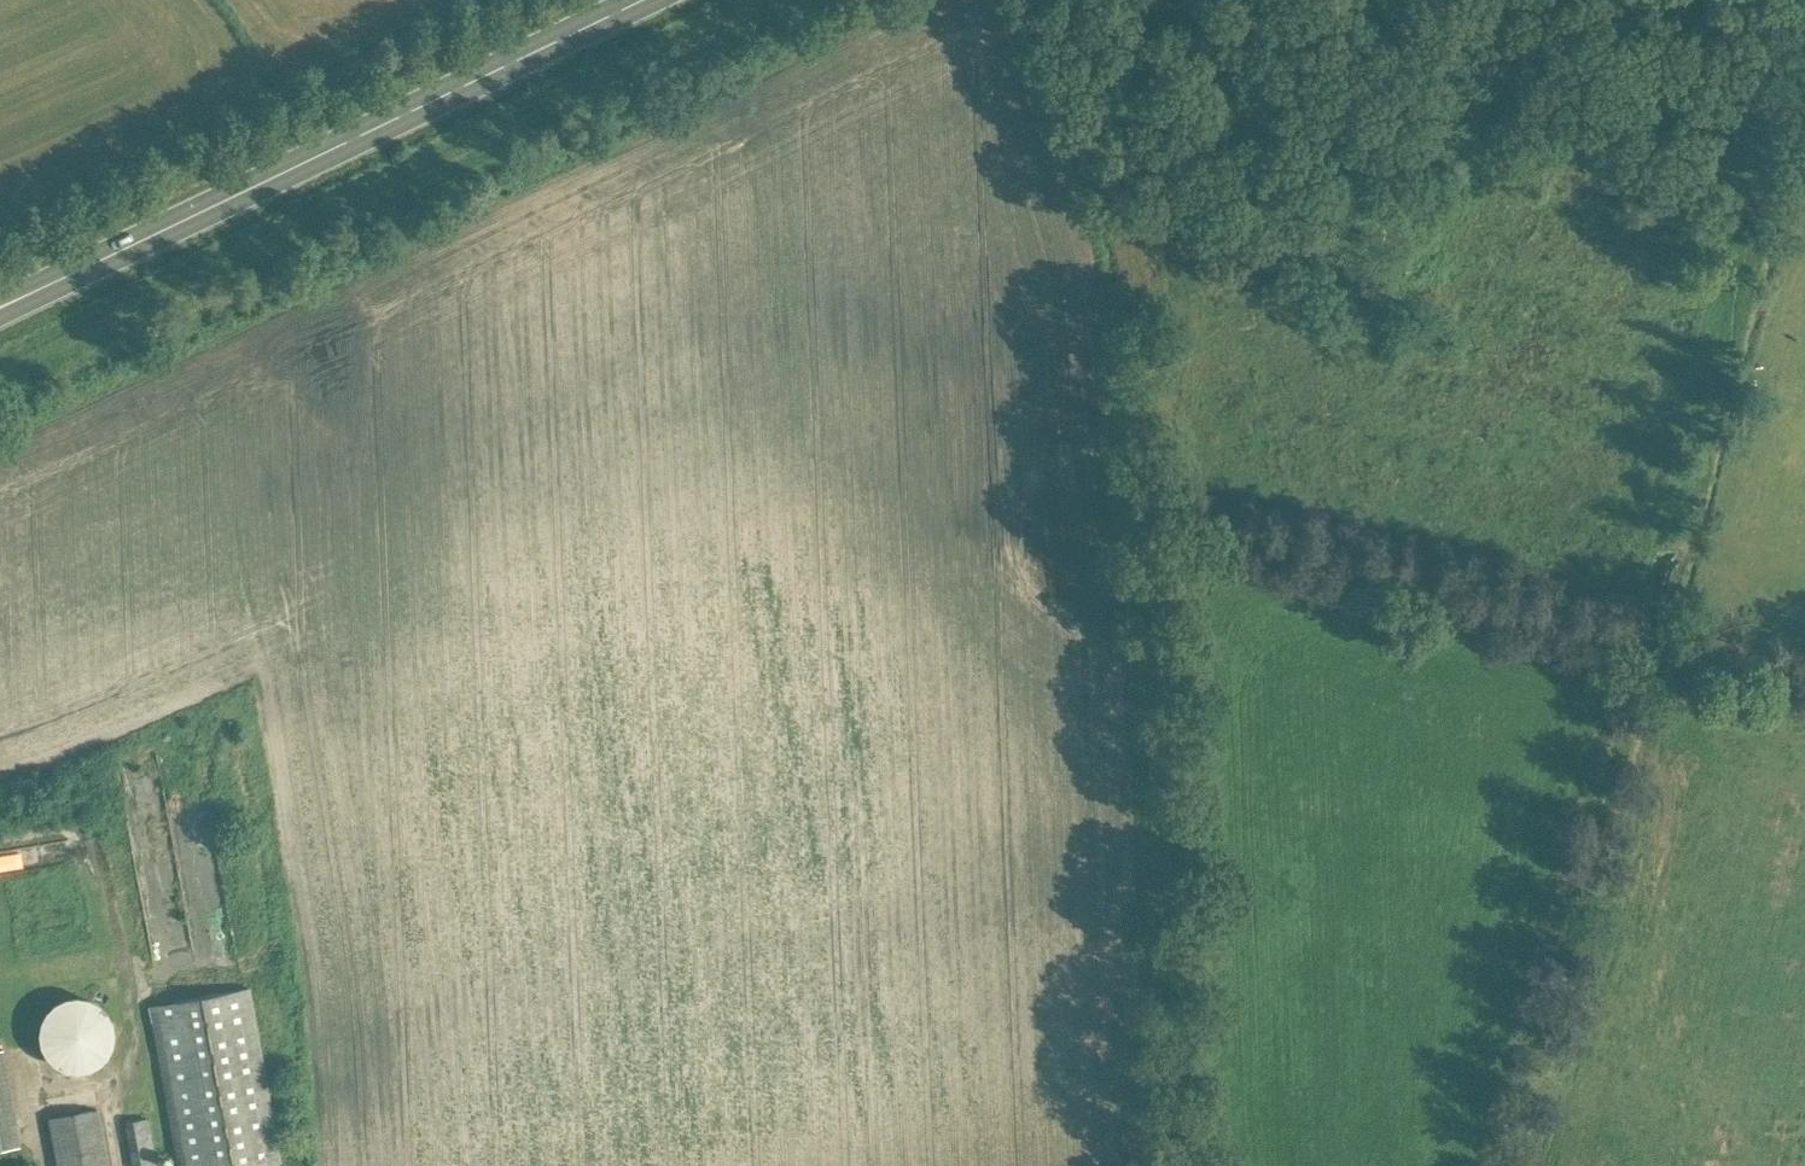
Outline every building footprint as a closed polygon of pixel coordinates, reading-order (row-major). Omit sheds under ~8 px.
[(15,867),(12,848),(0,850),(0,869),(15,867)] [(281,1162),(249,987),(150,1005),(180,1165),(259,1165),(281,1162)] [(47,1063),(112,1065),(115,1001),(50,998),(47,1063)] [(20,1144),(4,1046),(0,1047),(0,1147),(20,1144)] [(97,1109),(50,1118),(58,1165),(108,1165),(97,1109)] [(132,1165),(154,1165),(145,1120),(124,1124),(132,1165)]
